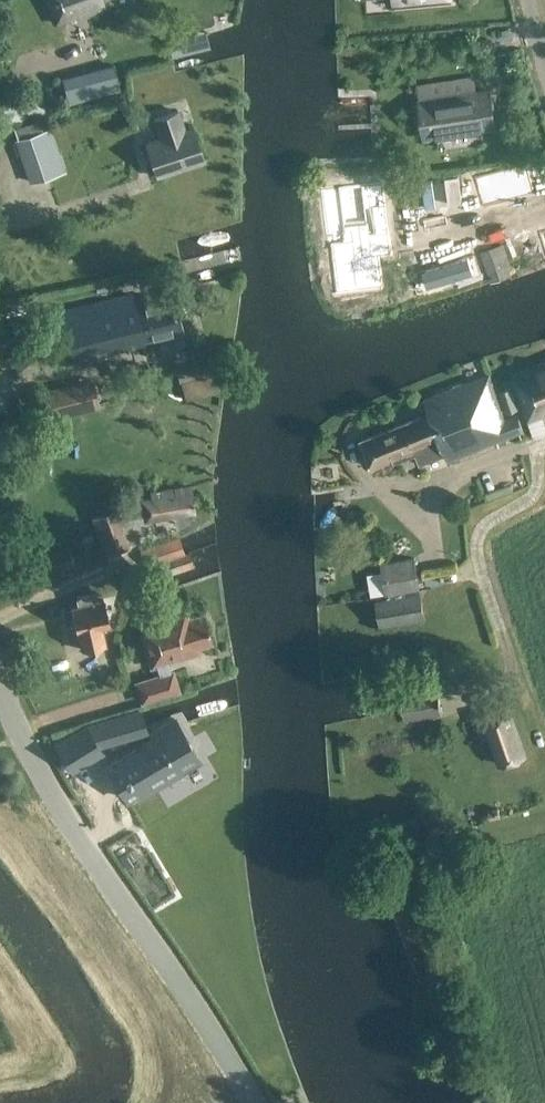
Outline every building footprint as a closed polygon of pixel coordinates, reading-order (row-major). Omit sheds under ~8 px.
[(54,22),(103,4),(102,0),(46,0),(54,22)] [(68,103),(117,90),(110,64),(61,78),(68,103)] [(420,100),(419,100),(424,135),(494,125),(488,89),(474,92),(472,77),(418,86),(420,100)] [(69,138),(108,128),(100,98),(61,108),(69,138)] [(157,136),(145,140),(157,176),(204,160),(192,124),(185,126),(178,108),(151,118),(157,136)] [(57,153),(49,128),(15,139),(30,181),(46,175),(41,158),(57,153)] [(534,167),(483,181),(490,207),(541,193),(534,167)] [(421,186),(423,214),(478,211),(476,183),(421,186)] [(387,237),(379,184),(320,190),(331,292),(380,286),(374,239),(387,237)] [(399,200),(401,223),(422,222),(420,198),(399,200)] [(483,281),(504,275),(493,243),(472,250),(483,281)] [(131,304),(128,292),(61,310),(74,361),(141,344),(140,340),(181,330),(172,293),(131,304)] [(510,376),(529,420),(544,413),(544,361),(510,376)] [(360,440),(370,467),(392,458),(393,462),(415,453),(419,463),(444,453),(447,460),(523,431),(516,412),(505,416),(489,375),(424,400),(429,413),(360,440)] [(47,395),(52,417),(97,406),(91,385),(47,395)] [(519,407),(511,386),(499,390),(506,412),(519,407)] [(150,493),(154,516),(194,509),(189,486),(150,493)] [(129,547),(115,508),(91,516),(105,556),(129,547)] [(69,550),(42,558),(48,574),(74,565),(69,550)] [(184,553),(179,555),(158,562),(162,576),(189,567),(184,553)] [(386,593),(386,596),(419,590),(418,588),(413,558),(381,563),(386,593)] [(419,590),(386,596),(374,598),(378,623),(424,616),(420,590),(419,590)] [(71,606),(80,649),(104,644),(100,626),(109,624),(103,599),(98,600),(96,591),(74,596),(76,605),(71,606)] [(140,633),(151,668),(154,667),(156,673),(132,680),(139,703),(180,691),(173,668),(170,668),(168,662),(199,652),(198,647),(212,643),(202,612),(188,616),(185,606),(137,621),(141,633),(140,633)] [(400,691),(404,718),(441,712),(436,685),(400,691)] [(524,755),(508,706),(482,714),(499,763),(524,755)] [(96,745),(146,730),(140,710),(87,725),(56,744),(72,769),(100,752),(96,745)] [(106,763),(127,797),(175,769),(178,774),(199,761),(173,717),(152,730),(155,734),(106,763)]
